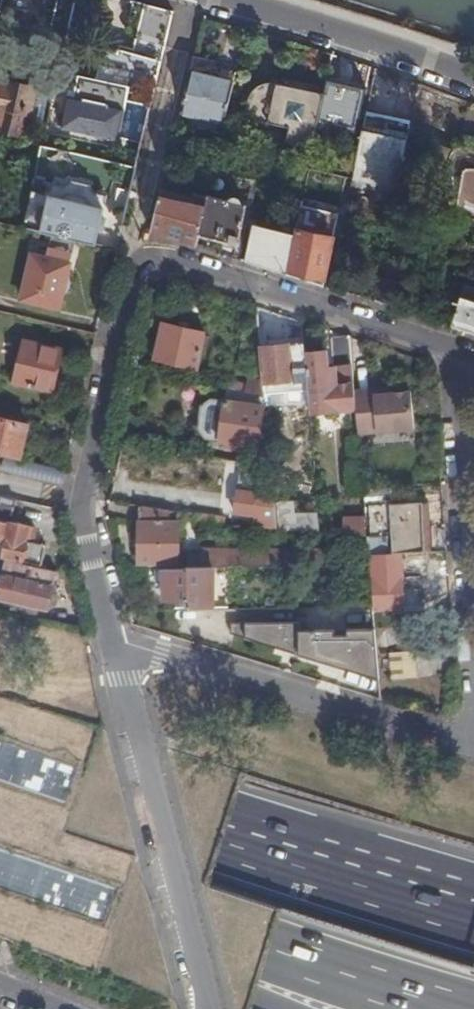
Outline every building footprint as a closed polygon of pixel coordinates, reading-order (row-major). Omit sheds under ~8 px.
[(52,29),(70,33),(77,0),(59,0),(52,29)] [(174,14),(135,4),(132,14),(144,17),(134,56),(120,52),(119,55),(105,51),(97,83),(82,79),(76,103),(68,102),(62,129),(76,133),(76,134),(117,144),(128,95),(154,101),(158,83),(157,83),(158,76),(160,77),(174,14)] [(236,75),(193,64),(181,116),(224,127),(236,75)] [(361,75),(333,65),(326,97),(324,108),(352,115),(361,75)] [(0,86),(0,115),(10,118),(9,122),(25,126),(33,89),(2,81),(1,86),(0,86)] [(324,108),(326,97),(276,86),(269,86),(263,88),(259,91),(255,95),(252,99),(251,104),(247,121),(292,131),(289,145),(314,151),(324,108)] [(397,199),(412,127),(368,117),(352,193),(357,194),(358,191),(397,199)] [(442,179),(445,169),(420,163),(412,199),(436,205),(442,179)] [(456,172),(450,199),(469,203),(466,233),(473,235),(473,176),(456,172)] [(32,194),(23,231),(118,254),(126,217),(93,209),(87,201),(70,197),(62,202),(32,194)] [(154,234),(199,249),(201,239),(208,210),(163,196),(154,234)] [(227,203),(210,199),(208,210),(201,239),(240,248),(250,203),(228,198),(227,203)] [(296,238),(288,274),(328,282),(336,244),(335,243),(340,216),(302,208),(296,238)] [(247,265),(287,278),(288,274),(296,238),(255,228),(247,265)] [(60,311),(73,257),(49,251),(47,261),(33,258),(22,303),(60,311)] [(461,307),(473,311),(473,298),(465,295),(461,307)] [(461,307),(453,331),(473,338),(473,311),(461,307)] [(199,373),(205,335),(164,325),(156,362),(199,373)] [(306,355),(311,414),(356,409),(355,394),(350,340),(331,342),(334,370),(328,370),(326,353),(306,355)] [(63,353),(25,344),(15,385),(53,395),(63,353)] [(264,384),(264,386),(296,383),(296,382),(300,382),(299,376),(295,377),(295,374),(299,374),(296,349),(293,349),(292,347),(260,349),(264,384)] [(228,391),(265,399),(264,386),(264,384),(249,380),(247,387),(235,385),(234,386),(228,385),(227,391),(228,391)] [(259,449),(265,399),(228,391),(220,443),(231,445),(245,447),(245,452),(250,453),(251,447),(259,449)] [(355,394),(356,409),(359,437),(414,432),(411,395),(375,398),(374,393),(355,394)] [(20,462),(24,442),(18,440),(22,425),(0,419),(0,457),(20,462)] [(18,440),(24,442),(28,427),(22,425),(18,440)] [(234,509),(243,464),(228,461),(219,506),(234,509)] [(256,526),(279,531),(272,468),(252,465),(251,478),(242,476),(237,514),(257,518),(256,526)] [(364,493),(366,520),(383,518),(380,492),(364,493)] [(17,503),(0,499),(0,542),(7,544),(4,558),(42,567),(47,547),(28,542),(31,528),(12,524),(17,503)] [(394,557),(401,556),(427,555),(423,507),(390,509),(394,557)] [(171,524),(171,513),(140,509),(140,565),(179,565),(180,524),(171,524)] [(345,538),(368,538),(366,521),(346,520),(345,538)] [(227,522),(202,521),(202,529),(227,531),(227,522)] [(201,554),(201,569),(212,569),(328,570),(328,555),(201,554)] [(394,557),(374,558),(375,582),(377,613),(384,613),(385,620),(392,619),(391,612),(405,611),(404,581),(402,581),(401,556),(394,557)] [(54,587),(57,573),(8,562),(4,578),(18,582),(14,597),(25,599),(23,609),(38,613),(41,604),(49,605),(57,602),(59,594),(54,587)] [(187,569),(187,571),(160,571),(157,573),(157,583),(160,585),(167,584),(167,603),(188,602),(188,610),(213,610),(212,569),(201,569),(187,569)] [(391,654),(393,681),(419,679),(417,653),(391,654)]
